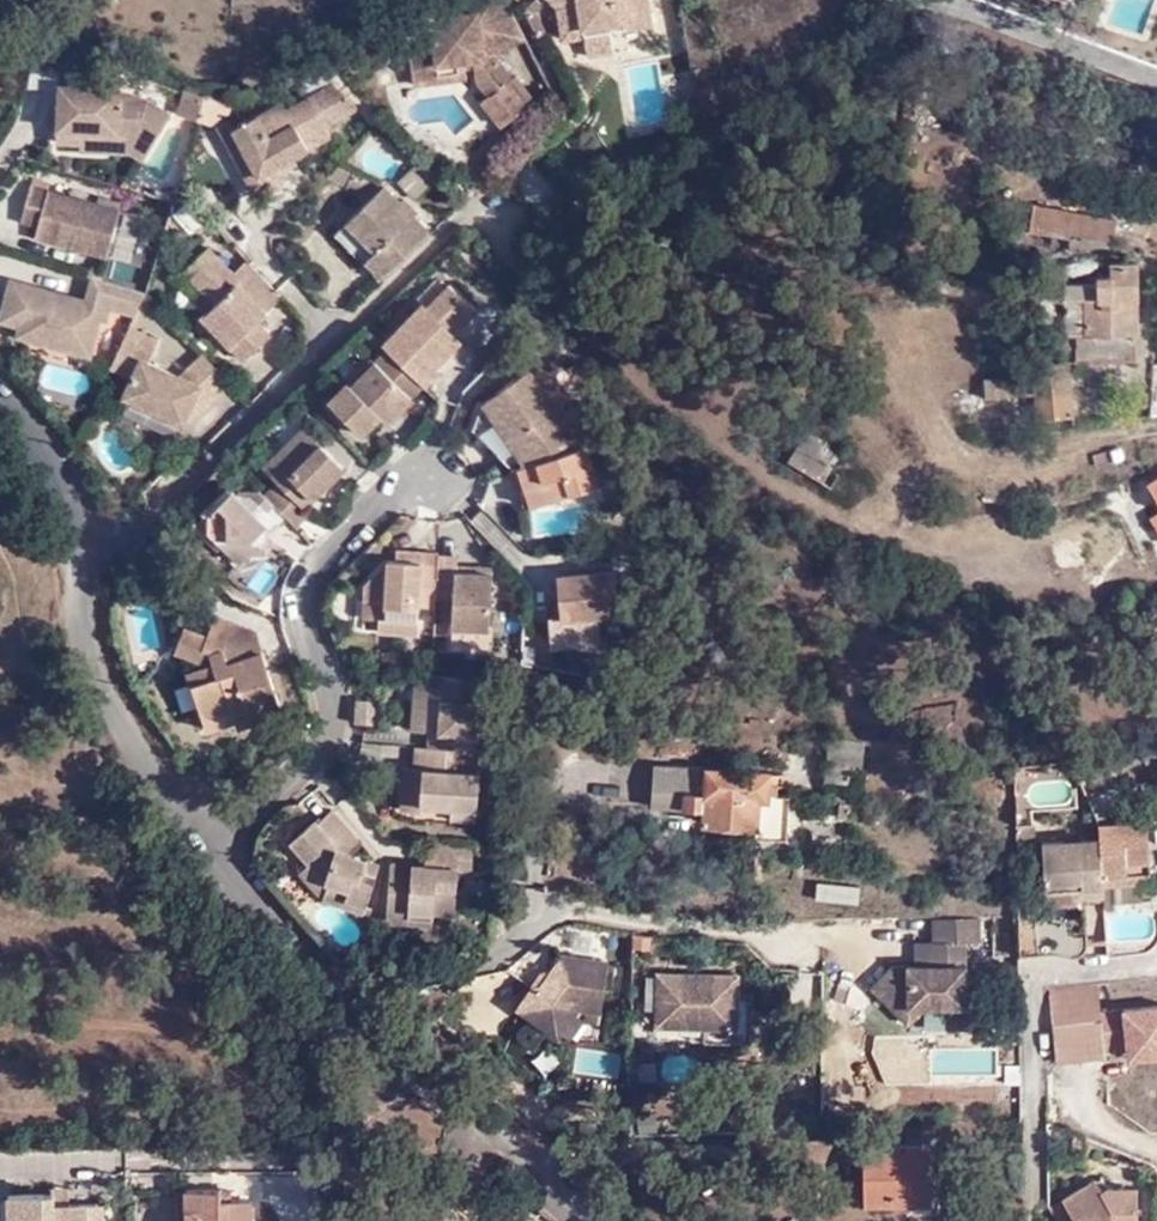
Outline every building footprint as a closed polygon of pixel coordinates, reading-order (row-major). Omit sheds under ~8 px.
[(527,26),(515,0),(468,0),(469,7),(436,11),(437,27),(409,29),(413,60),(441,58),(442,67),(468,65),(468,54),(480,54),(483,73),(494,89),(511,77),(516,73),(498,46),(527,26)] [(564,4),(569,34),(591,30),(617,27),(655,20),(651,0),(560,0),(564,4)] [(618,44),(617,27),(591,30),(592,46),(595,51),(616,49),(618,44)] [(92,52),(73,52),(74,75),(67,75),(66,131),(89,131),(110,131),(111,118),(124,118),(124,125),(142,125),(162,135),(178,103),(153,91),(129,90),(129,52),(125,52),(92,52)] [(443,76),(442,67),(441,58),(413,60),(415,79),(443,76)] [(530,100),(511,77),(494,89),(486,94),(504,119),(530,100)] [(246,141),(236,146),(257,184),(273,184),(282,181),(289,165),(278,145),(285,141),(291,151),(330,128),(324,119),(356,99),(337,78),(291,106),(286,99),(261,114),(260,109),(236,123),(246,141)] [(211,95),(190,91),(183,114),(204,120),(206,109),(211,95)] [(235,115),(239,105),(211,93),(211,95),(206,109),(204,120),(223,126),(221,123),(235,115)] [(223,126),(236,146),(246,141),(236,123),(260,109),(256,102),(235,115),(221,123),(223,126)] [(153,149),(162,135),(142,125),(124,125),(124,118),(111,118),(110,131),(111,142),(137,142),(153,149)] [(89,142),(111,142),(110,131),(89,131),(89,142)] [(422,176),(406,158),(384,178),(401,196),(422,176)] [(330,184),(339,169),(326,162),(313,176),(330,184)] [(351,191),(357,177),(340,169),(333,183),(351,191)] [(96,195),(79,189),(36,179),(28,212),(43,216),(43,229),(115,248),(127,204),(96,195)] [(372,182),(335,217),(361,247),(349,260),(366,276),(417,229),(400,212),(396,215),(384,203),(388,200),(372,182)] [(79,183),(79,189),(96,195),(97,187),(79,183)] [(404,208),(393,195),(388,200),(384,203),(396,215),(400,212),(404,208)] [(1030,219),(1113,232),(1115,212),(1033,199),(1030,219)] [(321,231),(349,260),(361,247),(335,217),(321,231)] [(261,310),(286,286),(277,275),(251,250),(238,264),(211,239),(189,262),(219,292),(231,304),(218,316),(250,348),(276,323),(261,310)] [(1072,350),(1133,353),(1134,294),(1137,293),(1137,256),(1114,254),(1064,264),(1061,324),(1073,324),(1072,350)] [(117,305),(145,310),(153,286),(103,270),(95,293),(20,269),(7,310),(27,317),(24,327),(96,349),(108,316),(113,317),(117,305)] [(419,294),(380,332),(384,337),(420,373),(435,360),(429,356),(455,332),(448,323),(471,301),(447,275),(425,296),(419,294)] [(207,305),(218,316),(231,304),(219,292),(207,305)] [(119,359),(129,365),(143,320),(138,318),(119,359)] [(157,328),(143,320),(129,365),(124,383),(186,413),(200,392),(207,396),(221,384),(191,351),(177,364),(147,348),(157,328)] [(407,387),(420,373),(384,337),(372,350),(349,373),(344,369),(327,388),(359,420),(376,405),(382,412),(407,387)] [(203,339),(191,351),(221,384),(233,372),(203,339)] [(368,345),(344,369),(349,373),(372,350),(368,345)] [(1072,407),(1066,350),(1052,353),(1052,365),(986,370),(987,389),(1034,385),(1037,410),(1072,407)] [(522,452),(575,435),(526,357),(480,385),(522,452)] [(1150,358),(1148,377),(1156,377),(1156,358),(1150,358)] [(515,455),(522,452),(480,385),(471,411),(511,455),(515,455)] [(413,392),(407,387),(382,412),(387,416),(413,392)] [(276,470),(262,483),(284,505),(293,514),(309,501),(302,494),(321,478),(317,473),(323,468),(326,471),(343,456),(303,414),(280,436),(287,444),(268,463),(276,470)] [(816,456),(825,439),(809,429),(789,460),(832,486),(840,475),(832,468),(816,456)] [(1009,432),(994,434),(994,449),(1010,449),(1009,432)] [(575,435),(522,452),(515,455),(521,474),(527,492),(590,474),(575,435)] [(827,435),(825,439),(816,456),(832,468),(845,447),(827,435)] [(260,455),(268,463),(287,444),(280,436),(260,455)] [(512,477),(521,474),(515,455),(511,455),(507,457),(512,477)] [(1147,479),(1156,496),(1156,473),(1147,479)] [(284,505),(262,483),(260,482),(240,481),(235,486),(230,482),(196,515),(238,557),(249,546),(259,547),(259,529),(255,525),(267,513),(271,517),(284,505)] [(1149,513),(1156,526),(1156,508),(1149,513)] [(390,537),(389,546),(414,548),(414,540),(390,537)] [(399,592),(427,595),(428,588),(431,544),(432,540),(414,540),(414,548),(389,546),(374,545),(344,573),(344,587),(367,587),(367,604),(360,604),(359,617),(398,621),(399,592)] [(451,546),(431,544),(428,588),(446,588),(445,617),(483,619),(486,566),(451,562),(451,546)] [(614,559),(557,561),(557,600),(546,601),(546,631),(597,629),(597,604),(607,603),(607,586),(615,586),(614,559)] [(344,603),(360,604),(367,604),(367,587),(344,587),(344,603)] [(180,662),(196,713),(238,698),(241,706),(244,705),(273,694),(263,662),(255,664),(252,653),(260,651),(253,627),(209,610),(201,628),(179,620),(170,640),(198,652),(198,656),(180,662)] [(483,619),(445,617),(444,630),(482,632),(483,619)] [(428,719),(427,736),(453,737),(475,739),(475,718),(472,716),(472,691),(481,690),(482,664),(412,659),(412,683),(426,684),(426,718),(428,719)] [(411,717),(426,718),(426,684),(412,683),(411,717)] [(347,688),(348,712),(371,712),(374,689),(347,688)] [(247,713),(244,705),(241,706),(238,698),(196,713),(199,722),(230,712),(232,718),(247,713)] [(453,737),(427,736),(410,735),(409,757),(416,758),(415,792),(449,794),(474,796),(474,760),(452,759),(453,737)] [(680,788),(681,761),(648,759),(646,799),(668,801),(668,789),(680,788)] [(766,769),(681,761),(680,788),(668,789),(668,801),(701,803),(701,815),(753,820),(755,793),(766,787),(766,769)] [(1146,767),(1129,775),(1142,805),(1156,804),(1156,792),(1146,767)] [(789,788),(766,787),(755,793),(753,820),(752,830),(787,832),(789,788)] [(473,806),(474,796),(449,794),(449,805),(473,806)] [(318,871),(311,882),(329,889),(347,902),(357,905),(362,892),(357,889),(366,850),(340,841),(338,837),(347,826),(321,797),(308,809),(304,805),(278,829),(296,849),(297,850),(318,871)] [(1014,811),(1015,845),(1033,844),(1034,811),(1014,811)] [(1080,876),(1080,886),(1101,885),(1102,872),(1150,870),(1146,811),(1098,814),(1098,828),(1040,832),(1044,878),(1080,876)] [(465,828),(415,825),(414,851),(379,849),(376,909),(397,910),(397,898),(422,899),(443,900),(446,857),(463,857),(465,828)] [(290,858),(311,882),(318,871),(297,850),(290,858)] [(1045,888),(1080,886),(1080,876),(1044,878),(1045,888)] [(817,878),(814,896),(858,901),(860,883),(817,878)] [(422,911),(422,899),(397,898),(397,910),(422,911)] [(1105,908),(1075,910),(1078,952),(1108,949),(1105,908)] [(930,914),(930,934),(966,933),(979,933),(979,912),(930,914)] [(966,998),(966,933),(930,934),(930,956),(888,956),(869,976),(904,1011),(918,999),(966,998)] [(578,1005),(598,1007),(604,957),(560,952),(541,984),(531,985),(521,1007),(563,1029),(578,1005)] [(737,1012),(736,993),(734,968),(659,969),(659,1021),(705,1022),(730,1022),(737,1012)] [(1100,983),(1055,987),(1060,1056),(1108,1053),(1102,1005),(1100,983)] [(751,994),(736,993),(737,1012),(730,1022),(705,1022),(705,1037),(751,1036),(751,994)] [(1126,1052),(1156,1049),(1156,1001),(1102,1005),(1108,1053),(1126,1052)] [(894,1215),(917,1215),(918,1166),(894,1167),(894,1176),(852,1176),(852,1220),(894,1220),(894,1215)] [(1056,1187),(1071,1214),(1061,1220),(1059,1220),(1134,1220),(1134,1180),(1103,1179),(1097,1181),(1089,1168),(1056,1187)] [(50,1187),(51,1193),(51,1203),(69,1203),(69,1187),(50,1187)] [(1046,1192),(1061,1220),(1071,1214),(1056,1187),(1046,1192)] [(99,1203),(69,1203),(51,1203),(51,1193),(7,1192),(7,1198),(7,1218),(7,1220),(99,1220),(99,1203)] [(187,1220),(253,1220),(253,1202),(220,1202),(220,1193),(187,1194),(187,1220)] [(509,1199),(509,1220),(525,1220),(525,1212),(509,1199)]
